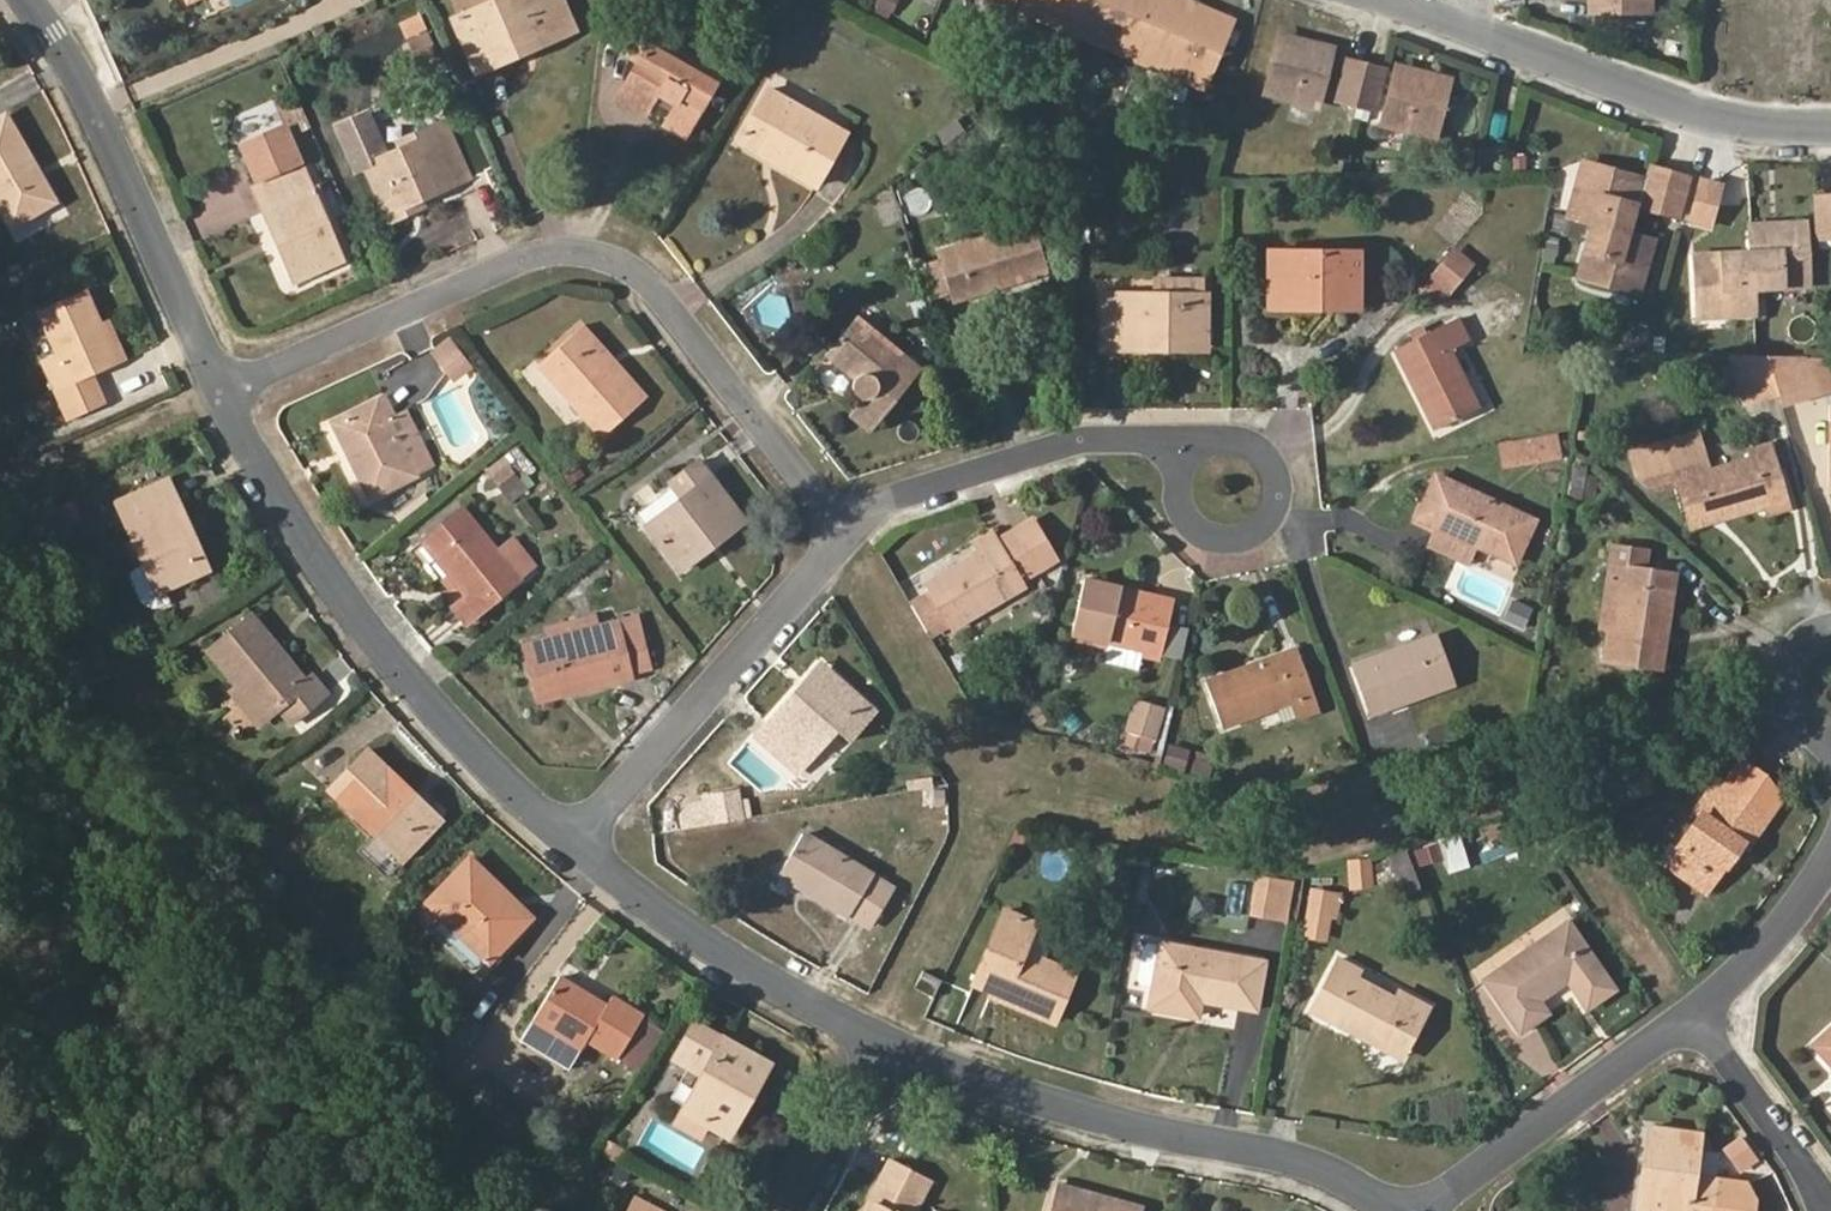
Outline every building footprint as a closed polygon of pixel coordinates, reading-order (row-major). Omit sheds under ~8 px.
[(476,71),(524,50),(521,40),(555,25),(546,0),(496,0),(453,18),(476,71)] [(573,29),(561,0),(546,0),(555,25),(521,40),(524,50),(573,29)] [(1013,0),(1012,0),(986,0),(1009,10),(1013,0)] [(1025,6),(1084,30),(1097,0),(1027,0),(1025,6)] [(1084,30),(1142,54),(1165,0),(1143,0),(1141,5),(1132,3),(1133,0),(1097,0),(1084,30)] [(1184,6),(1170,0),(1165,0),(1142,54),(1208,81),(1231,26),(1193,10),(1190,17),(1187,25),(1178,22),(1181,13),(1184,6)] [(1235,15),(1197,0),(1193,10),(1231,26),(1235,15)] [(1656,15),(1656,0),(1599,0),(1599,14),(1626,15),(1656,15)] [(1080,39),(1084,30),(1025,6),(1021,14),(1080,39)] [(1190,17),(1181,13),(1178,22),(1187,25),(1190,17)] [(1599,26),(1626,26),(1626,15),(1599,14),(1599,26)] [(636,23),(620,53),(638,63),(648,41),(653,44),(658,35),(636,23)] [(1138,63),(1142,54),(1084,30),(1080,39),(1138,63)] [(1265,90),(1318,105),(1327,72),(1318,70),(1323,49),(1307,44),(1305,53),(1295,51),(1298,42),(1279,37),(1265,90)] [(717,80),(653,44),(648,41),(638,63),(617,100),(646,117),(654,101),(672,111),(666,121),(688,133),(717,80)] [(1307,44),(1298,42),(1295,51),(1305,53),(1307,44)] [(1327,72),(1333,51),(1323,49),(1318,70),(1327,72)] [(1204,90),(1208,81),(1142,54),(1138,63),(1204,90)] [(1337,98),(1357,104),(1357,103),(1366,64),(1348,59),(1337,98)] [(1357,103),(1375,109),(1386,69),(1366,64),(1357,103)] [(1407,69),(1397,66),(1391,88),(1400,91),(1407,69)] [(1382,120),(1417,129),(1438,135),(1439,129),(1452,81),(1431,75),(1429,82),(1418,80),(1419,72),(1407,69),(1400,91),(1391,88),(1382,120)] [(1431,75),(1419,72),(1418,80),(1429,82),(1431,75)] [(846,132),(764,87),(740,132),(772,150),(766,160),(817,186),(846,132)] [(0,118),(0,209),(10,226),(54,202),(7,115),(0,118)] [(470,176),(445,119),(431,125),(456,181),(470,176)] [(663,127),(685,139),(688,133),(666,121),(663,127)] [(408,144),(392,150),(363,162),(388,221),(409,212),(405,203),(420,197),(456,181),(431,125),(404,136),(408,144)] [(766,160),(772,150),(740,132),(735,142),(766,160)] [(404,136),(390,143),(392,150),(408,144),(404,136)] [(292,139),(260,152),(271,179),(303,165),(292,139)] [(1595,166),(1585,164),(1579,185),(1589,188),(1595,166)] [(303,165),(271,179),(259,183),(283,240),(277,242),(293,280),(343,258),(303,165)] [(1624,231),(1631,208),(1638,179),(1620,173),(1618,181),(1607,178),(1609,170),(1595,166),(1589,188),(1579,185),(1571,216),(1594,223),(1624,231)] [(1620,173),(1609,170),(1607,178),(1618,181),(1620,173)] [(1640,210),(1658,215),(1669,175),(1650,170),(1647,181),(1640,210)] [(1658,215),(1676,219),(1687,180),(1669,175),(1658,215)] [(1631,208),(1640,210),(1647,181),(1638,179),(1631,208)] [(259,183),(252,187),(277,242),(283,240),(259,183)] [(1689,223),(1709,229),(1720,190),(1701,184),(1689,223)] [(1819,235),(1830,235),(1830,193),(1817,193),(1819,235)] [(409,212),(424,206),(420,197),(405,203),(409,212)] [(1052,275),(1035,221),(937,254),(939,260),(952,296),(953,301),(977,294),(980,300),(1052,275)] [(1642,268),(1633,266),(1637,255),(1645,257),(1650,239),(1624,231),(1594,223),(1579,277),(1610,286),(1613,277),(1637,284),(1642,268)] [(1754,286),(1809,283),(1807,249),(1798,250),(1796,224),(1780,225),(1780,234),(1770,234),(1769,225),(1750,226),(1752,255),(1754,286)] [(1807,249),(1806,224),(1796,224),(1798,250),(1807,249)] [(1780,225),(1769,225),(1770,234),(1780,234),(1780,225)] [(1469,268),(1475,261),(1456,243),(1428,275),(1447,293),(1456,283),(1442,270),(1456,256),(1469,268)] [(1356,309),(1355,252),(1265,251),(1266,279),(1278,279),(1278,295),(1334,296),(1334,309),(1356,309)] [(1637,255),(1633,266),(1642,268),(1645,257),(1637,255)] [(1755,311),(1754,286),(1752,255),(1695,258),(1696,278),(1705,278),(1706,287),(1697,287),(1698,303),(1720,303),(1721,312),(1755,311)] [(1456,283),(1469,268),(1456,256),(1442,270),(1456,283)] [(920,266),(932,302),(952,296),(939,260),(920,266)] [(953,301),(958,317),(1055,283),(1052,275),(980,300),(977,294),(953,301)] [(1205,278),(1154,277),(1154,293),(1205,293),(1205,278)] [(1610,286),(1635,294),(1637,284),(1613,277),(1610,286)] [(1696,278),(1697,287),(1706,287),(1705,278),(1696,278)] [(1266,310),(1278,310),(1278,295),(1278,279),(1266,279),(1266,310)] [(58,352),(41,360),(69,421),(110,402),(95,368),(112,361),(97,326),(83,292),(40,310),(58,352)] [(1205,293),(1154,293),(1101,292),(1101,350),(1165,351),(1165,342),(1207,342),(1207,293),(1205,293)] [(1278,295),(1278,310),(1334,309),(1334,296),(1278,295)] [(1698,303),(1699,313),(1721,312),(1720,303),(1698,303)] [(922,369),(858,315),(824,355),(853,380),(852,389),(855,396),(859,401),(850,412),(871,430),(922,369)] [(1424,334),(1412,340),(1395,349),(1435,429),(1477,408),(1449,352),(1468,341),(1456,317),(1424,334)] [(121,357),(106,322),(97,326),(112,361),(121,357)] [(648,398),(584,325),(579,330),(642,402),(648,398)] [(1420,326),(1408,332),(1412,340),(1424,334),(1420,326)] [(642,402),(579,330),(539,366),(603,437),(642,402)] [(453,332),(433,345),(455,378),(475,365),(453,332)] [(1165,351),(1208,351),(1207,342),(1165,342),(1165,351)] [(1743,398),(1780,394),(1768,357),(1758,356),(1730,356),(1743,398)] [(1783,405),(1817,393),(1806,357),(1768,357),(1780,394),(1783,405)] [(393,417),(383,396),(331,421),(368,498),(414,475),(389,419),(393,417)] [(436,465),(410,409),(393,417),(389,419),(414,475),(436,465)] [(1571,455),(1567,429),(1500,439),(1504,465),(1571,455)] [(1708,469),(1695,433),(1629,452),(1637,478),(1653,492),(1678,486),(1687,517),(1720,508),(1724,518),(1761,506),(1765,516),(1789,509),(1768,444),(1747,451),(1749,457),(1708,469)] [(738,510),(699,461),(669,483),(680,497),(645,525),(680,570),(716,544),(707,534),(738,510)] [(508,463),(490,478),(513,504),(531,490),(508,463)] [(1516,563),(1534,520),(1439,476),(1419,518),(1438,529),(1432,547),(1470,565),(1479,547),(1516,563)] [(115,503),(142,563),(126,571),(139,599),(143,603),(149,606),(156,607),(170,601),(164,589),(200,572),(183,537),(191,532),(168,481),(115,503)] [(645,525),(680,497),(669,483),(634,511),(645,525)] [(519,577),(461,506),(419,539),(448,574),(457,585),(464,594),(452,604),(465,621),(519,577)] [(1690,528),(1724,518),(1720,508),(1687,517),(1690,528)] [(716,544),(746,521),(738,510),(707,534),(716,544)] [(926,583),(932,592),(912,605),(927,631),(947,618),(952,627),(1024,586),(1022,583),(1060,561),(1036,519),(998,541),(995,535),(976,546),(979,553),(926,583)] [(200,572),(208,569),(191,532),(183,537),(200,572)] [(1646,570),(1649,552),(1613,545),(1610,563),(1619,565),(1615,586),(1623,588),(1616,627),(1608,626),(1602,660),(1653,668),(1659,633),(1667,634),(1676,575),(1646,570)] [(1610,563),(1599,624),(1608,626),(1616,627),(1623,588),(1615,586),(1619,565),(1610,563)] [(443,577),(452,589),(457,585),(448,574),(443,577)] [(1111,593),(1113,584),(1086,578),(1074,633),(1108,641),(1145,649),(1162,653),(1169,625),(1174,599),(1145,592),(1142,601),(1111,593)] [(1145,592),(1113,584),(1111,593),(1142,601),(1145,592)] [(305,680),(252,616),(208,650),(235,684),(264,720),(278,710),(290,724),(326,695),(311,675),(305,680)] [(579,642),(573,622),(545,629),(548,637),(524,642),(535,690),(569,682),(571,691),(612,682),(611,680),(630,676),(630,674),(650,670),(636,617),(601,625),(595,626),(598,637),(579,642)] [(601,625),(598,617),(573,622),(579,642),(598,637),(595,626),(601,625)] [(1182,658),(1188,630),(1169,625),(1162,653),(1182,658)] [(1653,668),(1662,669),(1667,634),(1659,633),(1653,668)] [(1454,683),(1438,635),(1354,664),(1371,713),(1454,683)] [(1105,657),(1140,666),(1145,649),(1108,641),(1105,657)] [(1205,681),(1221,726),(1281,705),(1314,693),(1299,649),(1205,681)] [(829,669),(820,662),(796,691),(803,698),(829,669)] [(803,698),(796,691),(768,724),(808,760),(837,728),(850,738),(875,709),(829,669),(803,698)] [(535,690),(536,699),(571,691),(569,682),(535,690)] [(226,692),(254,727),(264,720),(235,684),(226,692)] [(1288,724),(1321,712),(1314,693),(1281,705),(1288,724)] [(1156,738),(1163,705),(1140,700),(1132,732),(1156,738)] [(1161,740),(1168,707),(1163,705),(1156,738),(1161,740)] [(796,773),(808,760),(768,724),(756,737),(796,773)] [(1189,752),(1172,747),(1168,766),(1185,771),(1189,752)] [(1766,782),(1742,765),(1725,788),(1749,805),(1766,782)] [(385,766),(346,804),(400,859),(432,826),(404,799),(411,791),(385,766)] [(1749,805),(1725,788),(1719,783),(1702,805),(1707,811),(1676,853),(1671,850),(1661,864),(1707,899),(1718,883),(1714,880),(1746,836),(1752,842),(1778,803),(1766,782),(1749,805)] [(432,826),(439,819),(411,791),(404,799),(432,826)] [(747,817),(742,791),(711,797),(716,823),(747,817)] [(707,824),(716,823),(711,797),(703,798),(707,824)] [(894,888),(802,828),(776,870),(847,917),(850,915),(869,927),(894,888)] [(469,859),(427,902),(488,962),(531,918),(469,859)] [(1256,879),(1250,916),(1268,920),(1276,883),(1256,879)] [(1286,924),(1291,886),(1276,883),(1268,920),(1286,924)] [(1308,935),(1338,937),(1341,886),(1312,884),(1308,935)] [(1036,923),(1006,910),(977,976),(1007,989),(1002,999),(1053,1022),(1076,972),(1046,958),(1042,967),(1022,958),(1036,923)] [(1617,991),(1569,921),(1486,979),(1521,1031),(1539,1018),(1529,1004),(1539,998),(1567,980),(1586,1005),(1594,1007),(1617,991)] [(1254,1007),(1262,960),(1149,942),(1144,946),(1139,979),(1144,984),(1155,985),(1151,1009),(1179,1014),(1183,995),(1200,998),(1254,1007)] [(1357,975),(1361,967),(1340,956),(1314,1005),(1335,1017),(1334,1019),(1379,1044),(1384,1035),(1408,1048),(1432,1006),(1401,989),(1396,996),(1357,975)] [(913,989),(934,1000),(943,981),(924,971),(913,989)] [(611,994),(604,1005),(556,974),(530,1017),(579,1047),(584,1039),(615,1058),(642,1014),(611,994)] [(1002,999),(1007,989),(977,976),(973,986),(1002,999)] [(1200,998),(1183,995),(1179,1014),(1196,1018),(1200,998)] [(1539,1018),(1549,1012),(1539,998),(1529,1004),(1539,1018)] [(566,1069),(579,1047),(530,1017),(518,1039),(566,1069)] [(1814,1040),(1830,1060),(1830,1025),(1814,1040)] [(681,1061),(705,1074),(686,1112),(711,1125),(727,1134),(745,1099),(738,1096),(746,1081),(754,1084),(764,1062),(699,1027),(681,1061)] [(1379,1044),(1403,1058),(1408,1048),(1384,1035),(1379,1044)] [(745,1099),(754,1084),(746,1081),(738,1096),(745,1099)] [(704,1139),(711,1125),(686,1112),(680,1125),(704,1139)] [(1702,1136),(1652,1128),(1647,1161),(1653,1162),(1646,1210),(1647,1210),(1755,1210),(1756,1201),(1749,1183),(1697,1174),(1702,1136)] [(872,1210),(914,1210),(930,1179),(890,1160),(869,1201),(875,1204),(872,1210)] [(1653,1162),(1647,1161),(1640,1210),(1647,1210),(1646,1210),(1653,1162)] [(1145,1207),(1056,1184),(1049,1210),(1144,1210),(1145,1207)] [(631,1200),(626,1210),(652,1210),(631,1200)] [(864,1210),(872,1210),(875,1204),(869,1201),(864,1210)]
